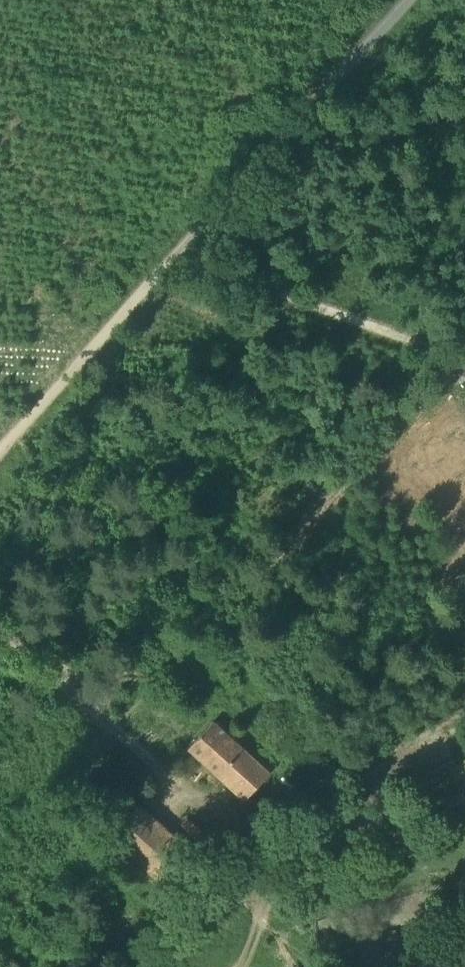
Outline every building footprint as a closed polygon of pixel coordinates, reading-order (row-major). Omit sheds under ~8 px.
[(190,752),(221,780),(246,752),(216,724),(190,752)] [(221,780),(246,802),(271,774),(246,752),(221,780)] [(111,838),(167,888),(195,856),(139,807),(111,838)]
